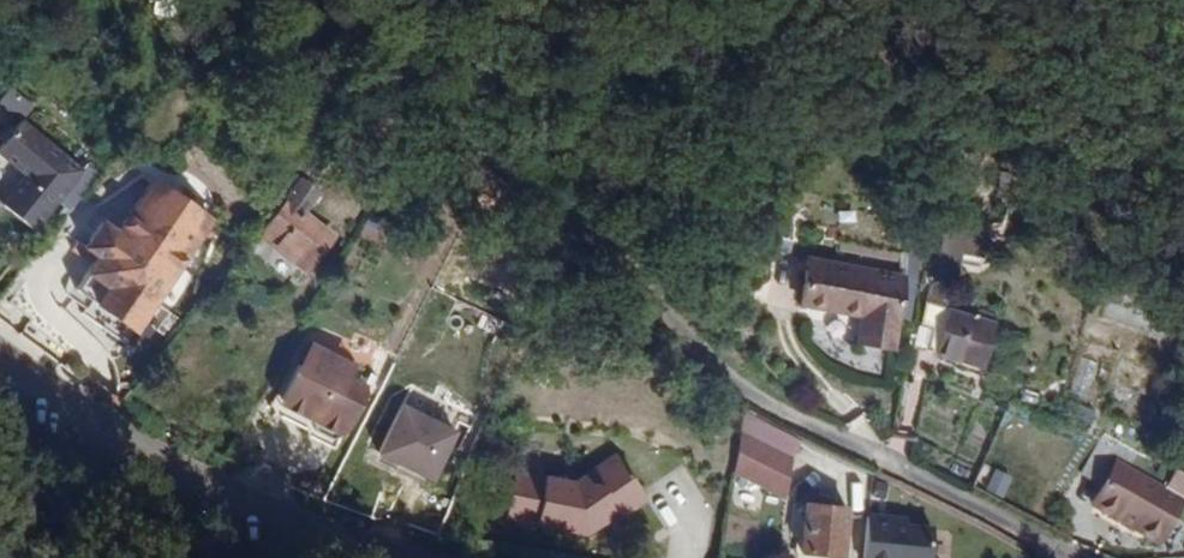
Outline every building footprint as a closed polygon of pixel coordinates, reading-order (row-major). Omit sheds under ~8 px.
[(158,2),(153,16),(168,21),(182,10),(186,0),(153,0),(158,2)] [(22,124),(0,152),(0,156),(27,178),(4,208),(35,233),(83,174),(22,124)] [(305,213),(319,194),(302,179),(287,198),(305,213)] [(135,331),(213,221),(189,204),(178,196),(156,180),(118,233),(104,222),(86,247),(100,258),(77,290),(92,300),(83,313),(131,347),(141,333),(135,331)] [(189,204),(197,195),(185,186),(178,196),(189,204)] [(305,272),(334,236),(287,198),(258,234),(305,272)] [(892,349),(906,277),(811,259),(803,304),(864,315),(859,342),(892,349)] [(948,309),(953,292),(932,286),(927,302),(948,309)] [(938,353),(983,366),(997,316),(979,311),(977,317),(948,309),(927,302),(918,343),(940,348),(938,353)] [(338,441),(360,402),(342,393),(347,383),(331,374),(336,365),(313,352),(302,373),(298,371),(280,404),(286,407),(287,414),(296,419),(303,415),(313,422),(310,426),(313,436),(330,445),(338,441)] [(1094,398),(1107,363),(1089,356),(1075,391),(1094,398)] [(331,374),(347,383),(352,373),(336,365),(331,374)] [(342,393),(360,402),(365,392),(347,383),(342,393)] [(1079,403),(1071,424),(1090,432),(1098,410),(1079,403)] [(456,432),(404,406),(380,453),(399,462),(432,479),(456,432)] [(793,434),(744,409),(738,477),(785,499),(793,434)] [(296,419),(310,426),(313,422),(303,415),(296,419)] [(1108,434),(1083,474),(1106,486),(1095,505),(1161,542),(1183,500),(1183,469),(1108,434)] [(848,463),(840,463),(840,459),(809,456),(810,442),(795,441),(793,453),(792,453),(790,471),(837,477),(838,474),(847,475),(848,463)] [(508,520),(588,537),(616,519),(619,524),(650,505),(621,458),(577,484),(519,472),(508,520)] [(428,486),(432,479),(399,462),(395,470),(428,486)] [(851,493),(850,497),(872,501),(877,472),(856,469),(851,493)] [(1011,497),(1016,474),(991,469),(986,492),(1011,497)] [(843,555),(803,552),(808,505),(796,503),(794,523),(799,524),(796,557),(802,557),(849,557),(851,537),(845,536),(843,555)] [(848,509),(808,505),(803,552),(843,555),(845,536),(848,509)] [(869,520),(866,557),(935,557),(937,524),(869,520)]
